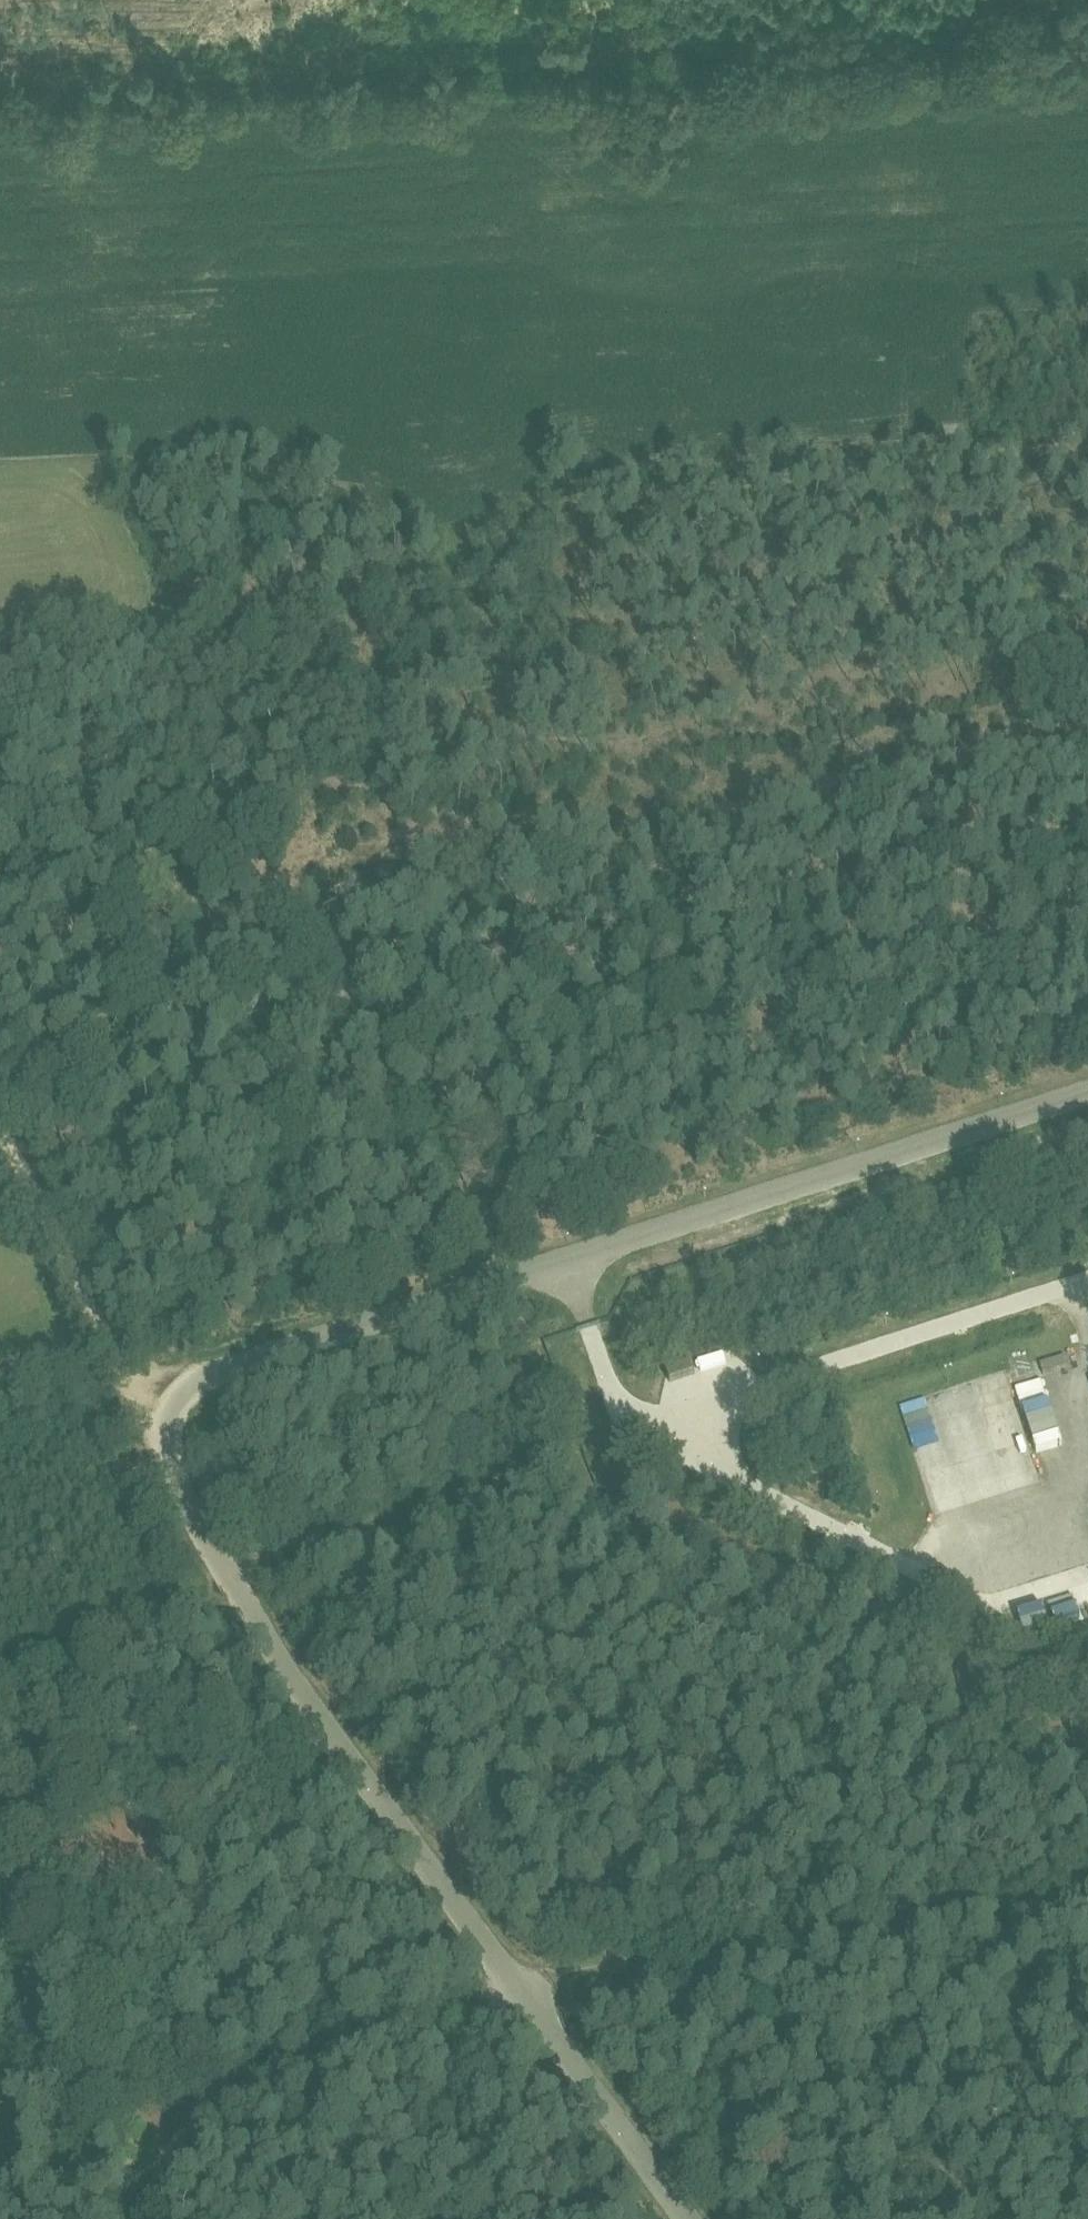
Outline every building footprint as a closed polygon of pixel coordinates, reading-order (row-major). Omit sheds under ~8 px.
[(1032,1458),(1021,1426),(1009,1430),(1020,1462),(1032,1458)]
